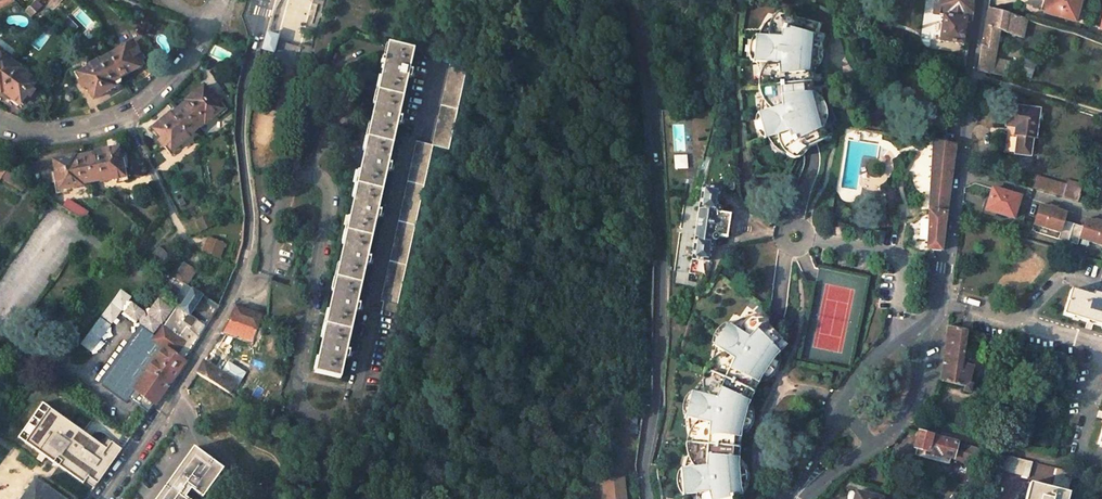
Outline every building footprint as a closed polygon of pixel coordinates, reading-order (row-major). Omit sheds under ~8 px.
[(34,0),(32,0),(22,9),(28,15),(39,5),(34,0)] [(940,8),(932,7),(932,18),(940,19),(938,42),(963,45),(963,35),(968,36),(970,28),(971,20),(972,0),(940,0),(940,8)] [(1043,14),(1076,22),(1082,0),(1047,0),(1043,14)] [(977,72),(1005,77),(1008,59),(994,57),(998,26),(1022,33),(1026,18),(988,9),(979,58),(977,72)] [(782,103),(783,108),(763,113),(761,114),(762,118),(766,140),(787,136),(788,141),(788,142),(787,143),(786,144),(786,145),(785,146),(785,147),(785,148),(785,149),(785,150),(785,151),(785,152),(785,153),(785,154),(785,155),(786,156),(786,157),(787,158),(788,159),(788,160),(789,160),(789,161),(790,161),(791,162),(792,163),(793,163),(794,163),(795,164),(796,164),(797,164),(798,164),(799,164),(802,155),(831,143),(825,127),(830,124),(830,123),(823,117),(820,104),(822,100),(821,99),(820,99),(814,99),(809,68),(818,67),(819,67),(815,60),(816,48),(820,45),(820,44),(819,43),(813,42),(816,26),(796,21),(796,20),(795,19),(795,18),(795,17),(794,16),(793,15),(793,14),(792,14),(791,13),(790,12),(789,12),(788,12),(787,11),(786,11),(785,11),(784,11),(783,11),(782,12),(781,12),(780,12),(779,13),(778,14),(777,14),(776,15),(775,16),(775,17),(774,18),(774,19),(774,20),(773,21),(773,22),(773,23),(773,24),(774,25),(774,26),(774,27),(775,28),(775,29),(776,30),(777,31),(776,39),(754,39),(754,66),(776,66),(776,73),(774,73),(773,73),(772,73),(771,74),(770,74),(769,74),(768,75),(767,76),(766,76),(764,77),(763,78),(762,79),(761,79),(760,81),(759,82),(758,83),(758,84),(758,85),(757,85),(757,86),(757,87),(757,88),(757,89),(758,89),(758,90),(758,91),(759,91),(759,92),(760,93),(761,94),(762,95),(763,96),(764,96),(765,97),(767,98),(769,99),(770,100),(772,101),(774,101),(776,102),(778,103),(780,103),(782,103)] [(79,26),(68,16),(62,22),(72,33),(79,26)] [(260,50),(273,53),(277,36),(269,34),(265,33),(260,50)] [(307,62),(312,47),(304,45),(301,44),(297,60),(307,62)] [(386,44),(314,374),(340,379),(412,50),(400,47),(386,44)] [(121,76),(134,68),(132,63),(142,57),(135,45),(125,51),(123,47),(109,54),(121,76)] [(822,59),(823,58),(823,57),(823,55),(823,54),(823,53),(823,52),(823,50),(822,49),(822,48),(822,47),(821,46),(820,45),(816,48),(815,60),(819,67),(819,66),(820,65),(821,64),(821,63),(822,62),(822,61),(822,59)] [(9,60),(0,53),(0,72),(9,60)] [(88,67),(78,73),(93,98),(114,85),(112,81),(121,76),(109,54),(99,60),(99,59),(87,66),(88,67)] [(1035,61),(1024,56),(1017,70),(1029,75),(1035,61)] [(11,99),(14,94),(20,100),(34,81),(16,68),(17,67),(9,60),(0,72),(0,90),(11,99)] [(465,70),(449,66),(432,145),(448,148),(465,70)] [(222,109),(205,90),(200,95),(196,91),(185,99),(186,101),(178,107),(196,128),(204,122),(205,123),(222,109)] [(820,104),(823,117),(830,123),(831,123),(831,122),(831,121),(831,119),(831,118),(831,117),(831,116),(831,115),(831,114),(831,113),(831,112),(831,111),(830,110),(830,109),(829,108),(829,107),(828,105),(827,104),(826,103),(825,102),(824,101),(823,100),(822,100),(820,104)] [(1040,111),(1008,105),(1004,126),(1018,129),(1013,154),(1028,156),(1031,140),(1034,140),(1040,111)] [(178,107),(171,114),(170,112),(159,122),(162,126),(155,132),(172,151),(189,137),(188,135),(196,128),(178,107)] [(432,145),(415,141),(380,302),(384,302),(382,310),(394,313),(432,145)] [(930,143),(924,249),(940,251),(943,229),(951,165),(954,145),(951,144),(930,142),(930,143)] [(123,175),(118,151),(110,153),(109,147),(95,150),(95,152),(85,154),(91,181),(101,179),(101,181),(123,175)] [(85,154),(76,156),(76,154),(61,157),(62,163),(54,165),(59,189),(82,184),(81,183),(91,181),(85,154)] [(5,171),(1,177),(23,191),(27,184),(5,171)] [(1077,201),(1081,186),(1066,182),(1065,185),(1036,178),(1033,188),(1077,201)] [(719,190),(701,188),(691,259),(708,262),(711,239),(713,237),(714,235),(725,236),(728,215),(718,213),(718,210),(716,209),(719,190)] [(1019,198),(991,189),(984,211),(1012,220),(1019,198)] [(80,218),(84,210),(70,201),(66,209),(80,218)] [(1040,205),(1035,224),(1061,232),(1059,238),(1078,244),(1080,238),(1101,244),(1101,223),(1086,218),(1084,226),(1064,220),(1067,213),(1055,209),(1040,205)] [(208,216),(196,222),(201,231),(213,225),(208,216)] [(220,254),(225,242),(210,235),(205,248),(220,254)] [(160,268),(170,257),(158,247),(148,257),(160,268)] [(1082,257),(1072,254),(1069,265),(1079,268),(1082,257)] [(185,284),(194,269),(181,262),(172,276),(178,279),(185,284)] [(185,284),(178,279),(175,284),(189,293),(192,288),(185,284)] [(196,318),(191,314),(200,298),(210,304),(214,306),(217,308),(218,305),(192,288),(189,293),(180,308),(178,307),(155,339),(149,335),(130,362),(131,362),(132,364),(132,365),(133,367),(132,369),(132,370),(142,378),(138,379),(135,383),(135,387),(133,390),(154,405),(182,365),(195,344),(203,330),(198,326),(196,331),(190,328),(196,318)] [(1069,291),(1062,316),(1089,324),(1101,327),(1101,300),(1101,296),(1091,293),(1090,297),(1069,291)] [(226,320),(223,334),(252,343),(261,315),(234,307),(226,320)] [(203,330),(207,324),(202,321),(198,326),(203,330)] [(694,421),(707,425),(704,433),(703,433),(701,434),(700,435),(698,435),(697,436),(695,437),(693,438),(692,439),(691,440),(690,441),(689,442),(688,443),(687,444),(687,445),(687,446),(687,447),(687,448),(687,449),(688,450),(689,452),(690,453),(691,454),(692,455),(693,456),(694,457),(695,458),(697,459),(698,459),(700,460),(701,460),(702,467),(689,470),(693,497),(706,495),(706,498),(744,498),(743,492),(749,491),(749,490),(744,487),(743,474),(746,470),(740,470),(745,437),(751,439),(752,438),(753,438),(751,429),(753,420),(759,418),(759,417),(751,414),(765,384),(772,388),(772,380),(777,373),(784,373),(778,368),(790,357),(774,339),(775,338),(775,337),(776,336),(776,335),(776,334),(776,332),(776,331),(776,330),(776,329),(775,328),(775,327),(774,326),(773,325),(772,324),(771,323),(770,323),(769,322),(768,322),(767,321),(766,321),(765,321),(763,321),(762,321),(761,322),(760,322),(759,323),(758,323),(757,324),(756,325),(755,326),(755,327),(754,328),(754,329),(753,330),(753,331),(753,332),(753,334),(753,335),(754,336),(754,337),(749,342),(739,333),(721,354),(731,362),(728,366),(726,367),(725,367),(723,367),(721,367),(720,367),(718,367),(717,368),(715,368),(714,369),(713,369),(712,369),(711,370),(710,370),(709,371),(709,372),(708,372),(708,373),(708,374),(707,375),(707,376),(708,376),(708,377),(708,378),(708,379),(709,381),(710,383),(712,385),(713,386),(714,387),(714,388),(715,389),(716,390),(717,391),(715,397),(702,394),(694,421)] [(732,327),(715,348),(721,354),(739,333),(732,327)] [(939,381),(963,386),(962,389),(968,391),(970,383),(967,382),(970,366),(959,364),(964,332),(946,327),(942,363),(939,381)] [(36,379),(44,366),(33,359),(25,372),(36,379)] [(235,382),(236,380),(221,371),(203,361),(196,374),(229,393),(235,382)] [(236,380),(235,382),(239,384),(246,372),(227,361),(221,371),(236,380)] [(777,386),(778,385),(779,384),(780,384),(781,382),(781,381),(782,380),(783,379),(783,378),(783,377),(783,376),(784,374),(784,373),(777,373),(772,380),(772,388),(774,387),(775,387),(776,386),(777,386)] [(979,385),(972,384),(971,391),(978,392),(979,385)] [(154,405),(133,390),(128,398),(148,413),(154,405)] [(694,421),(702,394),(692,391),(685,418),(694,421)] [(103,447),(42,405),(18,438),(83,484),(85,481),(88,477),(98,484),(117,457),(103,447)] [(759,430),(760,429),(760,427),(760,426),(760,424),(760,423),(760,421),(760,420),(759,419),(759,418),(753,420),(751,429),(753,438),(754,437),(755,436),(757,434),(757,433),(758,432),(759,430)] [(915,432),(911,446),(913,447),(912,453),(948,462),(949,459),(975,465),(979,449),(915,432)] [(103,447),(117,457),(122,450),(108,440),(103,447)] [(193,447),(156,498),(192,498),(196,493),(203,498),(224,468),(193,447)] [(1001,455),(998,469),(1029,477),(1033,463),(1001,455)] [(1050,489),(1029,484),(1025,498),(1067,498),(1069,494),(1066,493),(1071,473),(1055,469),(1050,489)] [(681,471),(684,498),(693,497),(689,470),(681,471)] [(743,474),(744,487),(749,490),(750,489),(750,488),(751,487),(751,486),(752,485),(752,484),(752,483),(752,482),(752,480),(752,479),(752,477),(751,476),(751,475),(750,474),(750,473),(749,472),(748,472),(747,471),(746,470),(743,474)] [(88,477),(85,481),(95,488),(98,484),(88,477)] [(620,477),(607,478),(609,487),(602,488),(603,498),(623,498),(620,477)] [(37,484),(26,498),(60,498),(37,484)]
